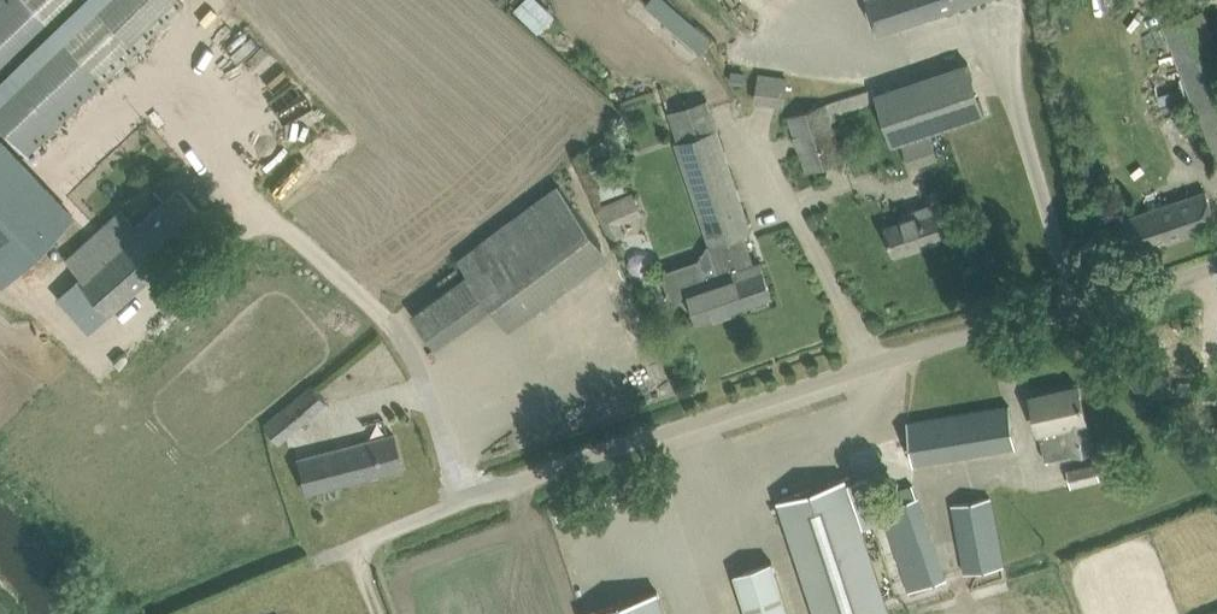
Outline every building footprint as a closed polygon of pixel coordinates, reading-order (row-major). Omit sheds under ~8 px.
[(23,158),(184,4),(181,0),(0,0),(0,134),(23,158)] [(881,32),(978,0),(870,0),(881,32)] [(893,143),(986,112),(969,60),(876,92),(879,102),(886,120),(893,143)] [(850,96),(825,104),(789,116),(806,171),(843,159),(830,119),(875,104),(869,89),(850,96)] [(699,258),(662,270),(672,301),(691,295),(691,297),(699,320),(747,303),(770,296),(759,263),(755,264),(736,270),(734,271),(724,239),(745,233),(750,231),(716,128),(714,128),(708,110),(705,99),(669,111),(672,121),(678,140),(675,141),(709,244),(709,246),(719,276),(707,280),(705,274),(699,258)] [(930,134),(898,142),(905,168),(937,160),(930,134)] [(2,282),(5,279),(73,215),(0,138),(0,280),(2,282)] [(470,274),(414,314),(437,346),(494,305),(510,327),(610,254),(560,184),(461,261),(470,274)] [(87,331),(107,314),(108,315),(211,222),(179,187),(136,225),(123,211),(63,263),(76,279),(57,297),(87,331)] [(1111,223),(1122,257),(1216,224),(1216,221),(1206,190),(1111,223)] [(643,217),(633,194),(595,210),(609,243),(625,236),(621,226),(643,217)] [(886,226),(888,230),(895,253),(943,237),(932,203),(901,214),(904,220),(886,226)] [(296,428),(327,402),(312,384),(281,410),(296,428)] [(1032,396),(1037,420),(1039,430),(1046,459),(1073,452),(1073,456),(1093,452),(1086,420),(1087,419),(1079,386),(1032,396)] [(1017,445),(1014,429),(1010,405),(908,422),(915,463),(1017,445)] [(403,467),(394,433),(300,458),(309,492),(403,467)] [(1068,469),(1072,486),(1100,480),(1096,463),(1068,469)] [(847,484),(861,527),(886,519),(882,509),(879,496),(873,476),(853,482),(847,484)] [(853,482),(852,477),(780,500),(818,613),(890,613),(861,527),(847,484),(853,482)] [(909,592),(947,580),(912,485),(879,496),(886,519),(909,592)] [(951,503),(964,573),(1003,565),(990,496),(951,503)] [(752,613),(794,613),(776,559),(738,572),(752,613)] [(658,591),(588,613),(666,613),(658,591)]
